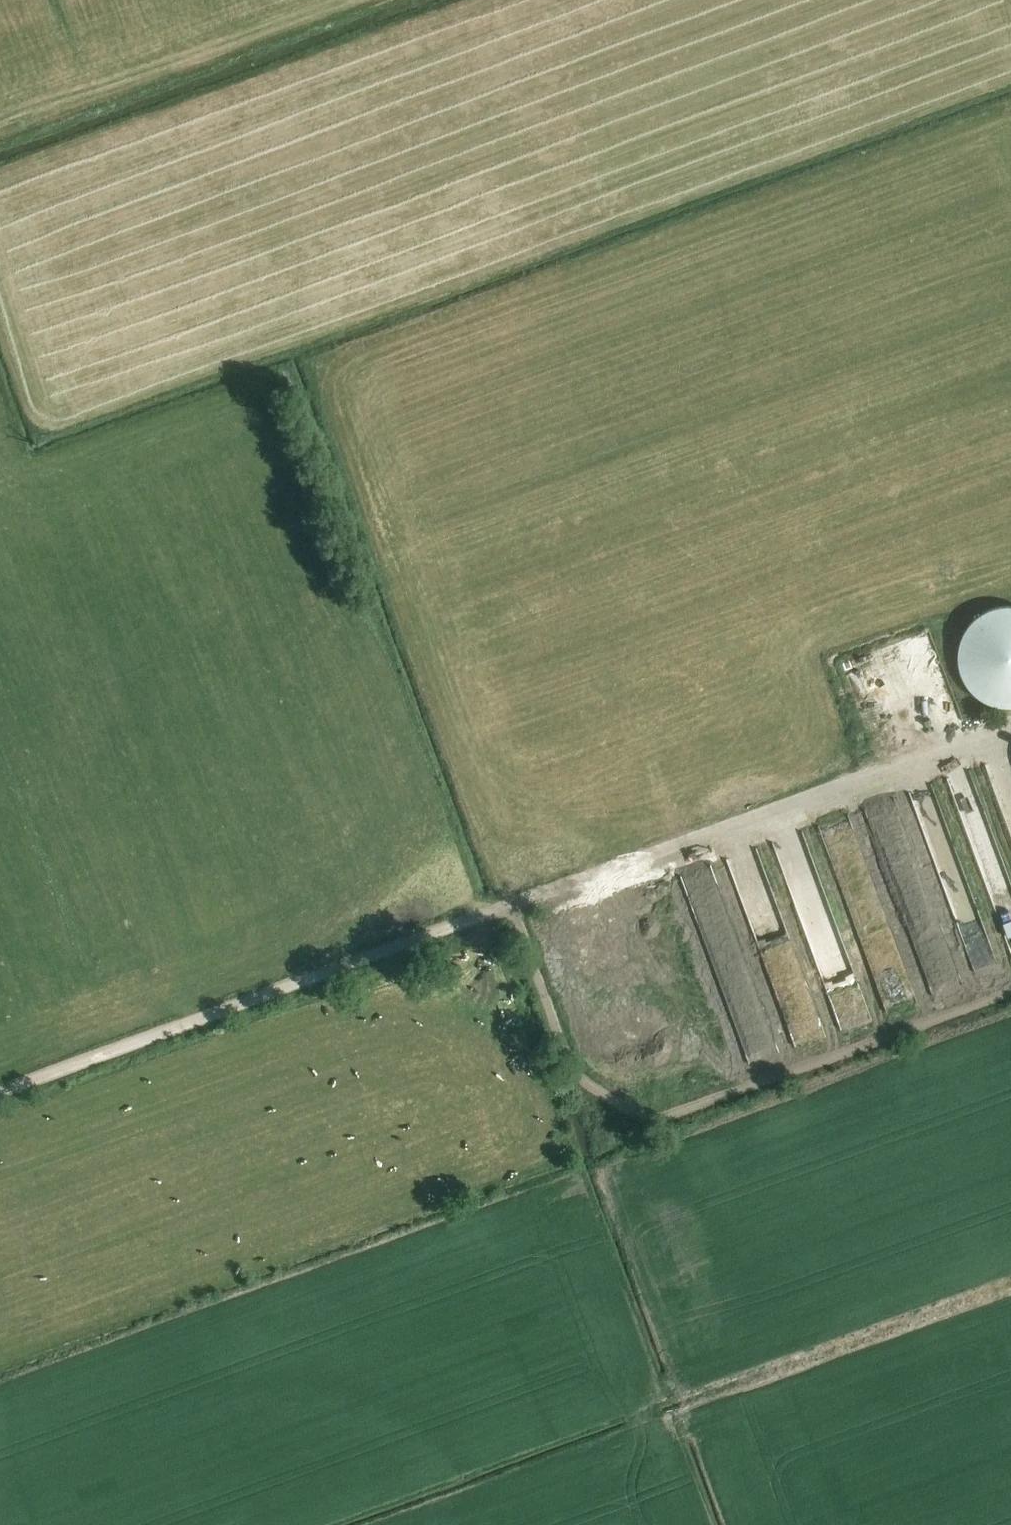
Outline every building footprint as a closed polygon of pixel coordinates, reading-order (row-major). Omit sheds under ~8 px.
[(955,660),(958,674),(964,687),(974,697),(986,705),(999,709),(1010,709),(1010,608),(1003,607),(988,611),(974,619),(964,630),(957,645),(955,660)]
